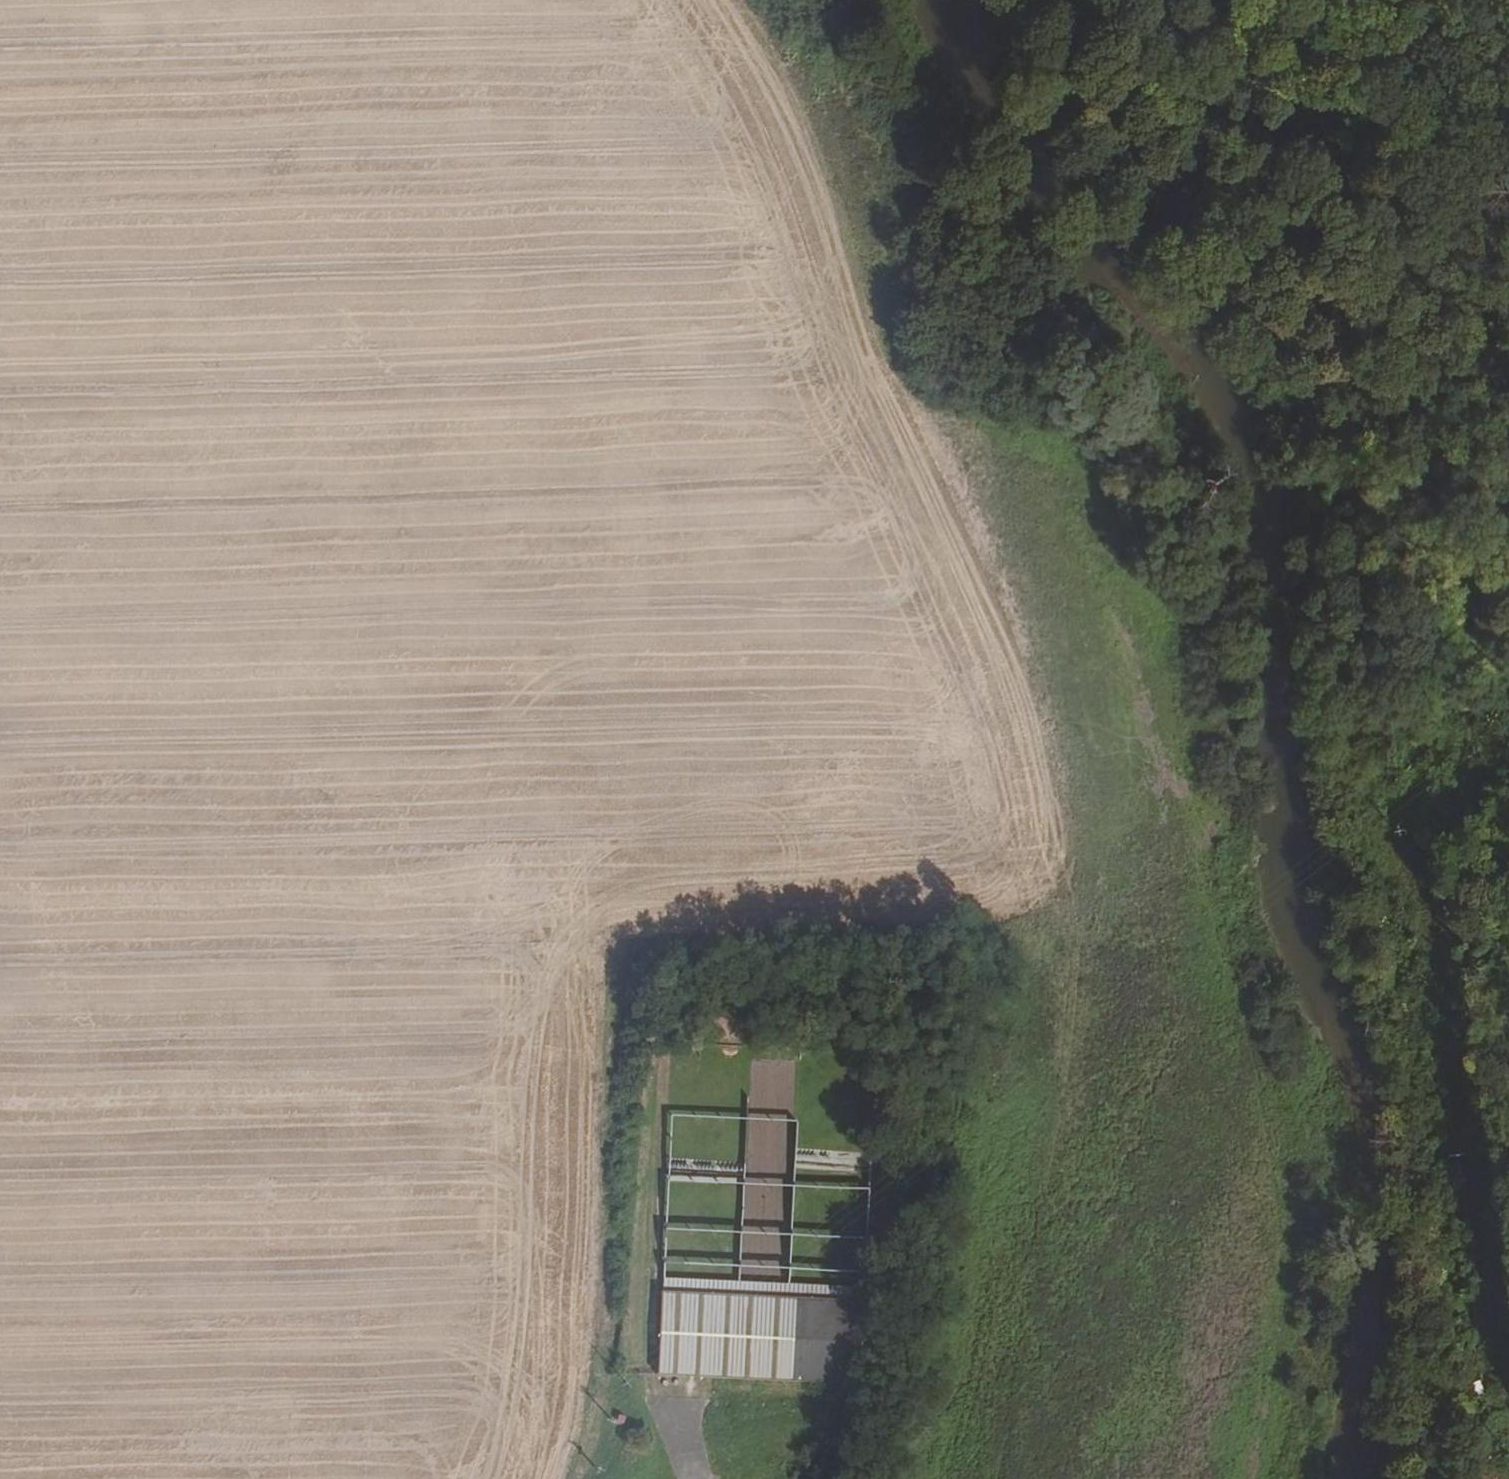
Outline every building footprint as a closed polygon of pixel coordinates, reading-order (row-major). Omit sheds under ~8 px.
[(1291,389),(1293,397),(1310,392),(1307,384),(1291,389)] [(1291,389),(1284,391),(1287,399),(1293,397),(1291,389)] [(1335,426),(1322,430),(1327,446),(1339,442),(1335,426)] [(744,1111),(741,1269),(790,1270),(792,1112),(744,1111)] [(657,1290),(860,1303),(861,1286),(658,1273),(657,1290)] [(652,1371),(749,1378),(854,1384),(860,1303),(657,1290),(652,1371)]
